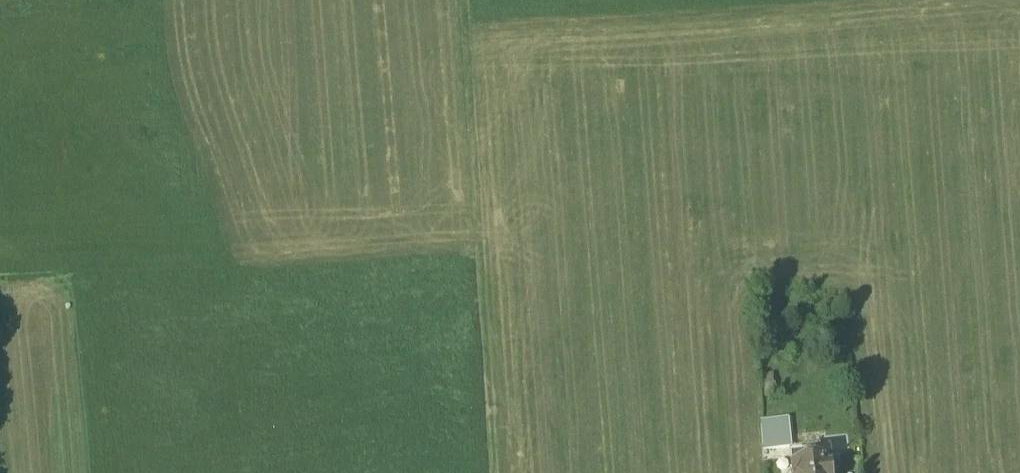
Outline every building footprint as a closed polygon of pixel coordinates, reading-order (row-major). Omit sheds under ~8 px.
[(787,433),(787,424),(774,425),(775,434),(787,433)] [(763,426),(765,451),(789,449),(787,433),(775,434),(774,425),(763,426)] [(840,470),(830,471),(828,455),(792,459),(793,472),(840,472),(840,470)]
